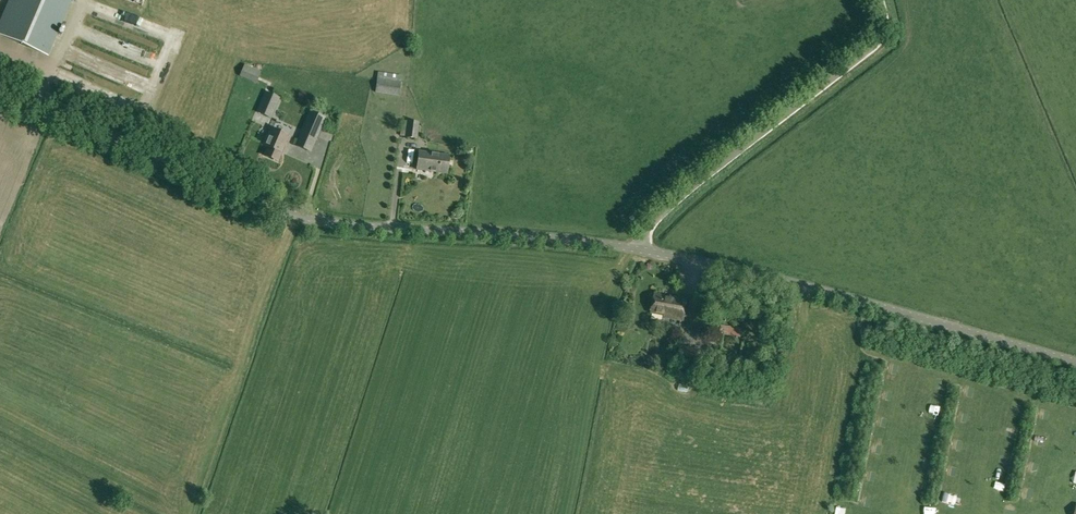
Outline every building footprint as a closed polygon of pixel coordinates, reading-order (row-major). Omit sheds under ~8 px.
[(47,56),(71,0),(10,0),(0,24),(0,36),(47,56)] [(240,75),(257,82),(261,72),(244,65),(240,75)] [(375,93),(399,95),(402,76),(378,73),(375,93)] [(246,104),(250,92),(233,87),(230,99),(246,104)] [(270,119),(279,98),(266,92),(257,113),(270,119)] [(311,112),(296,146),(310,152),(325,118),(311,112)] [(406,138),(417,139),(420,123),(408,121),(406,138)] [(264,156),(278,162),(281,153),(283,154),(290,137),(270,128),(263,145),(268,147),(264,156)] [(417,170),(447,174),(449,156),(419,153),(417,170)] [(651,313),(666,316),(666,317),(684,320),(688,299),(670,295),(670,297),(655,294),(651,313)] [(723,335),(741,337),(742,328),(725,326),(723,335)] [(677,360),(693,363),(696,364),(699,349),(680,345),(677,360)] [(676,380),(675,387),(684,389),(685,382),(676,380)] [(774,409),(777,396),(771,394),(768,407),(774,409)]
